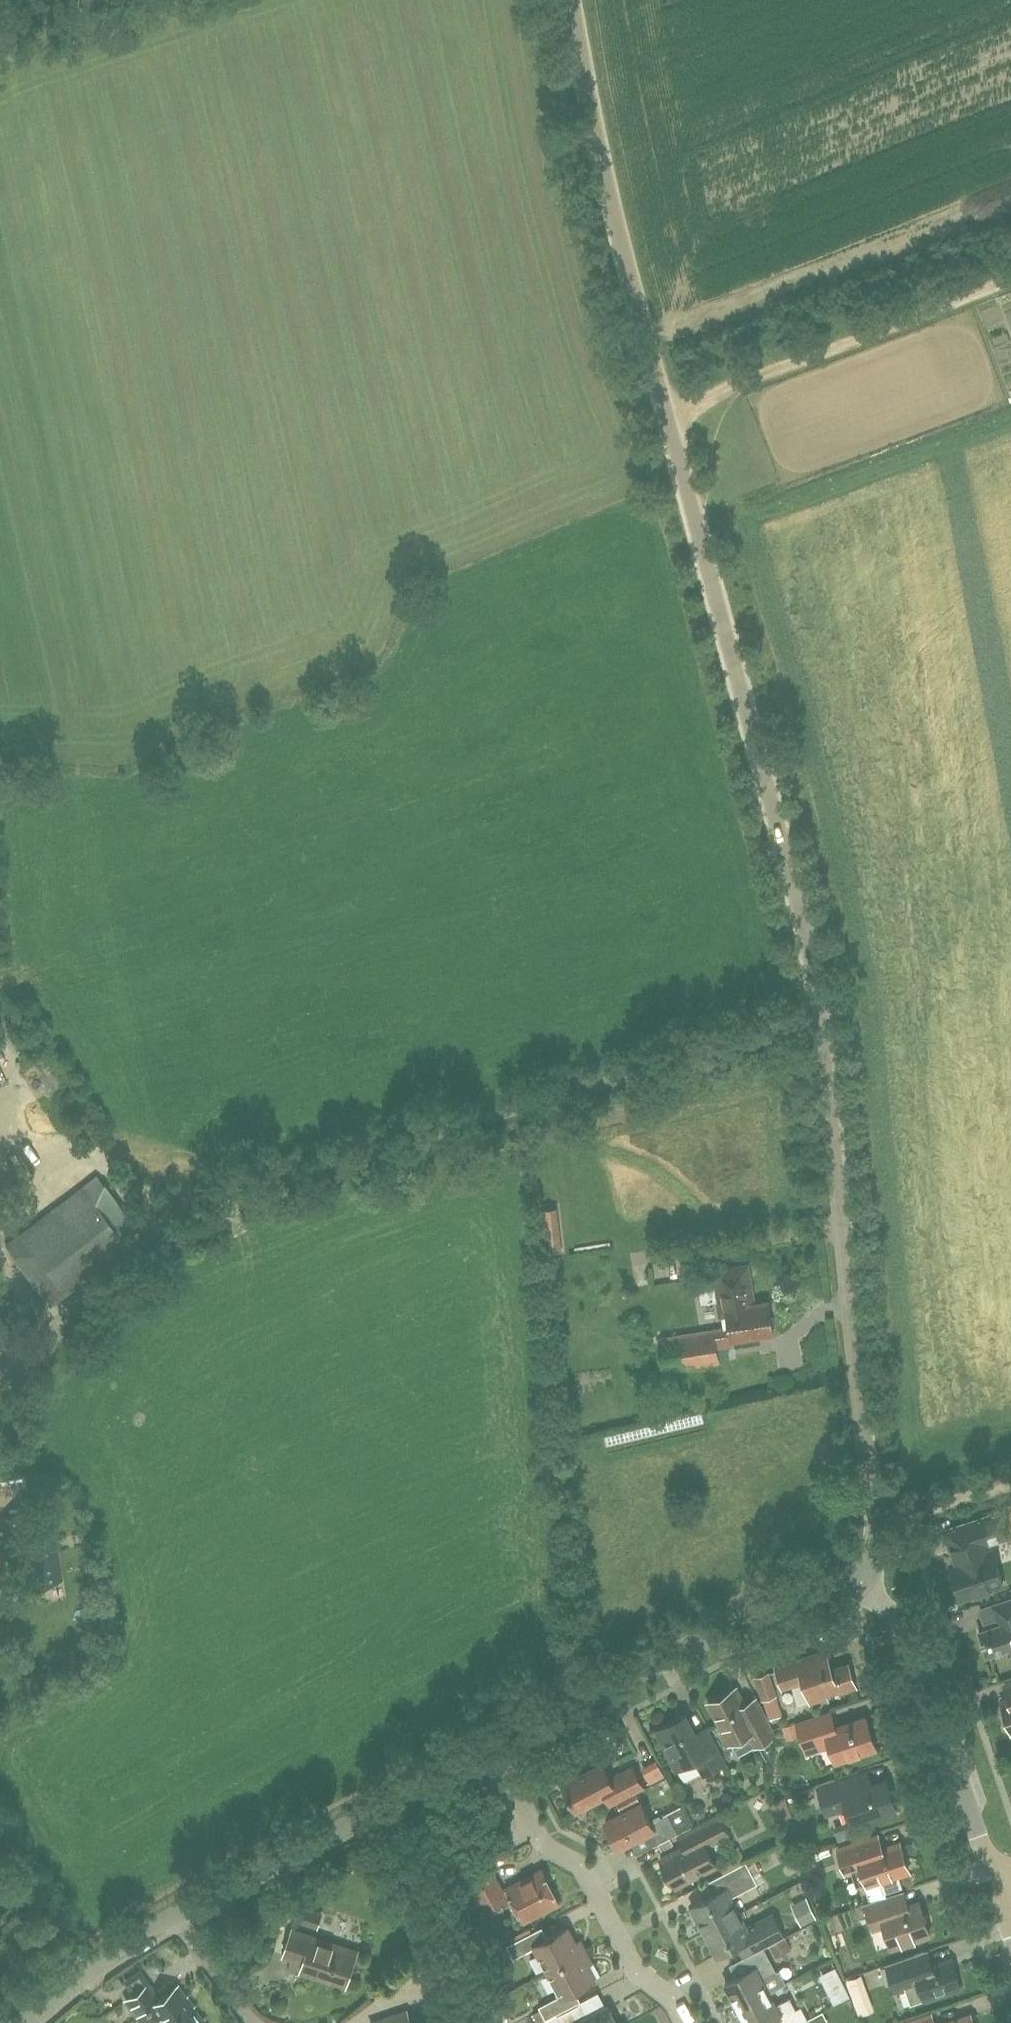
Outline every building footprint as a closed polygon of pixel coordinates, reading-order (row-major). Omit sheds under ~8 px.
[(96,1174),(37,1218),(4,1244),(50,1304),(128,1245),(124,1238),(139,1227),(96,1174)] [(558,1208),(537,1211),(542,1254),(563,1252),(558,1208)] [(725,1300),(726,1307),(730,1327),(661,1338),(667,1370),(719,1361),(716,1341),(774,1331),(773,1326),(775,1325),(773,1315),(771,1316),(769,1300),(748,1303),(744,1279),(750,1274),(738,1265),(723,1267),(715,1280),(718,1301),(725,1300)] [(10,1559),(8,1559),(13,1588),(31,1585),(43,1583),(61,1580),(56,1551),(55,1551),(49,1552),(47,1540),(53,1539),(54,1539),(49,1510),(31,1513),(19,1515),(1,1518),(6,1547),(8,1547),(14,1546),(16,1557),(10,1559)] [(950,1531),(950,1532),(955,1547),(951,1548),(957,1564),(951,1566),(957,1584),(956,1587),(958,1594),(961,1595),(962,1598),(976,1593),(977,1596),(990,1592),(989,1589),(1003,1584),(993,1552),(989,1553),(986,1544),(1010,1536),(1003,1513),(950,1531)] [(992,1605),(993,1606),(997,1605),(1001,1616),(1003,1623),(979,1631),(987,1656),(1007,1650),(1009,1657),(1010,1656),(1010,1599),(992,1605)] [(811,1701),(856,1686),(848,1663),(832,1668),(826,1649),(776,1666),(783,1686),(803,1679),(811,1701)] [(767,1669),(756,1673),(763,1696),(775,1692),(767,1669)] [(1002,1703),(1010,1729),(1010,1683),(1006,1685),(1010,1700),(1002,1703)] [(755,1745),(774,1735),(756,1699),(745,1704),(736,1687),(708,1702),(728,1742),(748,1732),(755,1745)] [(837,1760),(877,1746),(866,1716),(835,1726),(830,1712),(797,1724),(806,1748),(830,1739),(837,1760)] [(723,1763),(710,1738),(704,1727),(694,1732),(684,1714),(656,1728),(678,1769),(695,1759),(703,1774),(723,1763)] [(658,1763),(644,1771),(650,1782),(664,1774),(658,1763)] [(611,1804),(616,1801),(635,1790),(643,1786),(633,1766),(610,1778),(602,1764),(563,1785),(577,1810),(606,1794),(611,1804)] [(853,1823),(897,1808),(887,1778),(854,1789),(850,1777),(818,1788),(827,1814),(848,1807),(853,1823)] [(639,1798),(635,1790),(616,1801),(620,1808),(639,1798)] [(786,1798),(770,1803),(776,1821),(792,1816),(786,1798)] [(679,1833),(669,1812),(651,1822),(641,1803),(606,1821),(619,1847),(652,1830),(659,1843),(679,1833)] [(445,1823),(445,1822),(441,1814),(434,1818),(431,1820),(435,1828),(445,1823)] [(686,1844),(660,1858),(675,1886),(716,1865),(706,1845),(729,1833),(719,1814),(681,1834),(686,1844)] [(868,1883),(874,1881),(879,1895),(887,1892),(903,1887),(898,1873),(899,1873),(910,1869),(901,1842),(885,1848),(880,1834),(862,1840),(839,1848),(847,1872),(854,1870),(859,1885),(864,1883),(868,1882),(868,1883)] [(818,1865),(815,1856),(814,1852),(798,1857),(802,1870),(818,1865)] [(705,1930),(738,1913),(730,1897),(758,1884),(746,1861),(724,1872),(730,1884),(692,1904),(705,1930)] [(524,1920),(559,1902),(543,1870),(503,1891),(494,1874),(473,1885),(487,1912),(513,1898),(524,1920)] [(470,1896),(460,1877),(455,1880),(459,1902),(464,1899),(470,1896)] [(892,1894),(888,1895),(871,1901),(866,1902),(875,1930),(886,1926),(893,1946),(931,1934),(920,1901),(910,1904),(905,1889),(892,1894)] [(807,1898),(791,1906),(801,1927),(817,1919),(807,1898)] [(866,1905),(828,1918),(834,1935),(872,1922),(866,1905)] [(314,1924),(318,1912),(301,1906),(297,1919),(314,1924)] [(765,1947),(769,1945),(785,1936),(774,1914),(746,1929),(738,1913),(705,1930),(718,1955),(738,1945),(744,1957),(763,1947),(763,1948),(765,1947)] [(548,1970),(586,1950),(583,1945),(579,1947),(568,1927),(541,1940),(535,1929),(508,1944),(514,1957),(536,1946),(548,1970)] [(346,1984),(358,1951),(293,1930),(284,1954),(304,1961),(301,1969),(346,1984)] [(765,1947),(763,1948),(742,1959),(748,1971),(726,1983),(738,2007),(769,1991),(762,1978),(777,1971),(765,1947)] [(887,1963),(895,1986),(905,1982),(912,2002),(961,1986),(951,1958),(933,1965),(928,1949),(887,1963)] [(569,1992),(595,1978),(584,1958),(588,1955),(586,1950),(548,1970),(560,1995),(539,2006),(546,2018),(574,2004),(569,1992)] [(849,1996),(839,1973),(823,1980),(833,2004),(849,1996)] [(875,2011),(863,1975),(848,1981),(860,2016),(875,2011)] [(200,2019),(176,1986),(158,1999),(146,1983),(125,1998),(143,2022),(146,2022),(156,2016),(161,2022),(203,2022),(200,2019)] [(738,2007),(747,2022),(769,2022),(779,2018),(782,2022),(800,2022),(809,2018),(802,2005),(797,2008),(791,1997),(776,2004),(769,1991),(738,2007)] [(558,2014),(547,2020),(549,2022),(618,2022),(609,2006),(588,2017),(580,2003),(558,2014)] [(407,2010),(371,2022),(412,2022),(407,2010)] [(931,2015),(906,2022),(934,2022),(931,2015)]
